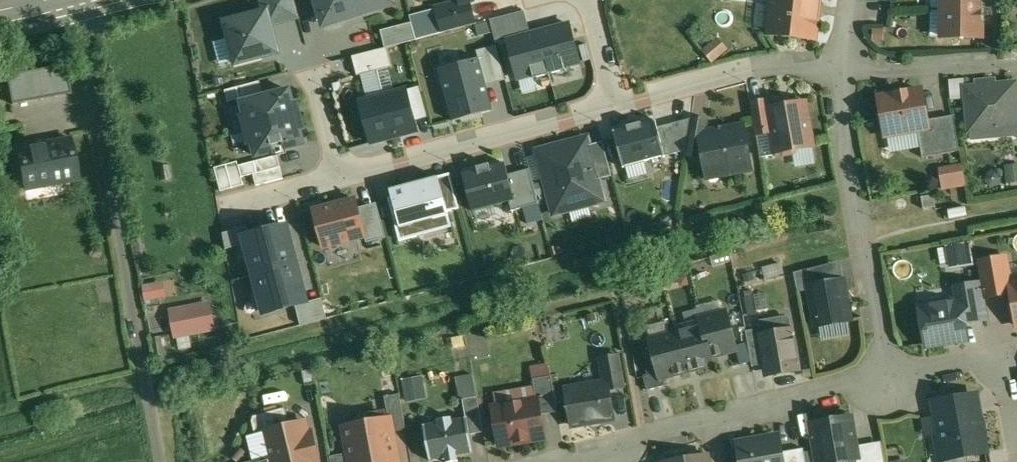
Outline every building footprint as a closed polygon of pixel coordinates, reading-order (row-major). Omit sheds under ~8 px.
[(271,25),(300,18),(295,0),(261,0),(264,11),(267,10),(271,25)] [(323,23),(335,19),(336,22),(372,11),(371,8),(393,1),(393,0),(316,0),(323,23)] [(475,24),(469,0),(461,3),(461,2),(436,8),(443,33),(475,24)] [(772,6),(815,11),(815,4),(820,1),(820,0),(773,0),(772,6)] [(943,9),(942,9),(942,10),(983,10),(983,8),(982,8),(982,0),(943,0),(943,9)] [(815,11),(772,6),(769,34),(815,39),(818,18),(814,14),(815,11)] [(264,11),(224,22),(236,65),(279,53),(271,25),(267,10),(264,11)] [(983,10),(942,10),(942,11),(943,11),(942,38),(982,38),(982,25),(983,25),(983,23),(982,23),(982,12),(983,12),(983,10)] [(508,40),(530,34),(524,12),(490,20),(496,43),(508,40)] [(385,47),(416,39),(412,23),(381,31),(385,47)] [(569,24),(538,32),(548,71),(579,63),(569,24)] [(548,71),(538,32),(530,34),(508,40),(519,79),(548,71)] [(479,59),(487,86),(506,81),(496,46),(477,51),(479,59)] [(360,75),(388,68),(392,67),(387,48),(352,57),(357,76),(360,75)] [(479,59),(439,69),(453,121),(493,111),(487,86),(479,59)] [(71,93),(65,65),(7,75),(12,104),(71,93)] [(360,75),(367,101),(384,96),(395,93),(388,68),(360,75)] [(263,93),(260,81),(225,90),(228,102),(263,93)] [(968,89),(971,131),(972,131),(972,139),(992,137),(992,129),(1016,126),(1016,101),(1016,85),(968,89)] [(420,87),(407,90),(415,121),(428,118),(420,87)] [(246,131),(296,117),(289,90),(239,103),(246,131)] [(395,93),(384,96),(394,137),(418,131),(415,121),(407,90),(395,93)] [(922,90),(880,98),(887,135),(918,130),(929,128),(927,120),(922,90)] [(371,143),(394,137),(384,96),(367,101),(360,102),(371,143)] [(768,101),(751,103),(756,134),(772,131),(768,109),(769,109),(768,101)] [(769,109),(768,109),(772,131),(775,152),(778,152),(783,155),(793,154),(797,148),(812,146),(805,103),(769,109)] [(955,116),(927,120),(929,128),(918,130),(923,158),(961,151),(955,116)] [(304,144),(296,117),(246,131),(254,158),(304,144)] [(691,119),(658,127),(665,156),(686,150),(691,119)] [(707,122),(691,119),(686,150),(685,154),(705,158),(706,133),(707,122)] [(656,120),(613,132),(623,168),(666,157),(665,156),(658,127),(656,120)] [(742,126),(723,130),(722,131),(718,132),(717,131),(706,133),(705,158),(707,171),(721,169),(721,170),(727,174),(734,172),(738,167),(749,165),(742,126)] [(78,180),(70,139),(16,149),(24,190),(78,180)] [(562,144),(537,151),(538,155),(544,178),(554,214),(605,201),(599,180),(593,181),(584,147),(583,142),(563,147),(562,144)] [(584,147),(593,181),(599,180),(612,176),(603,142),(584,147)] [(544,178),(538,155),(527,158),(533,181),(544,178)] [(278,156),(239,166),(242,177),(253,174),(281,167),(278,156)] [(238,162),(226,165),(232,188),(244,185),(242,177),(239,166),(238,162)] [(478,171),(463,175),(473,211),(509,202),(515,200),(508,175),(505,163),(490,167),(489,164),(477,167),(478,171)] [(215,168),(221,191),(232,188),(226,165),(215,168)] [(962,165),(941,169),(945,188),(965,184),(962,165)] [(284,179),(281,167),(253,174),(256,186),(284,179)] [(529,169),(508,175),(515,200),(509,202),(512,211),(539,204),(529,169)] [(450,174),(438,177),(448,211),(460,208),(450,174)] [(438,177),(390,190),(392,197),(388,198),(400,241),(452,227),(448,211),(438,177)] [(934,195),(922,197),(925,209),(936,207),(934,195)] [(355,199),(314,210),(324,248),(365,237),(358,208),(355,199)] [(377,203),(358,208),(365,237),(367,242),(386,237),(377,203)] [(245,240),(255,275),(298,264),(288,224),(249,235),(244,236),(245,240)] [(244,236),(249,235),(247,227),(222,234),(226,249),(237,246),(235,242),(245,240),(244,236)] [(1007,257),(978,262),(982,283),(985,298),(1012,293),(1011,285),(1012,285),(1007,257)] [(298,264),(255,275),(265,314),(296,306),(309,303),(298,264)] [(808,269),(795,273),(798,288),(810,286),(811,285),(808,269)] [(811,285),(810,286),(817,327),(851,321),(844,280),(811,285)] [(162,283),(143,286),(146,300),(165,297),(162,283)] [(982,283),(958,288),(960,301),(962,301),(966,323),(988,319),(985,298),(982,283)] [(309,303),(296,306),(301,325),(327,318),(322,299),(309,303)] [(960,301),(921,308),(927,345),(968,338),(966,323),(962,301),(960,301)] [(210,302),(170,310),(175,338),(215,330),(210,302)] [(727,311),(700,318),(701,321),(689,324),(685,330),(676,333),(687,372),(714,365),(712,357),(737,351),(736,347),(727,311)] [(761,329),(747,331),(749,344),(752,362),(753,367),(766,364),(761,335),(762,335),(761,329)] [(762,335),(761,335),(766,364),(767,370),(774,375),(800,370),(793,329),(762,335)] [(676,333),(650,340),(659,373),(661,379),(664,378),(687,372),(676,333)] [(749,344),(736,347),(737,351),(741,365),(752,362),(749,344)] [(620,356),(601,359),(605,383),(608,383),(610,390),(625,387),(620,356)] [(550,364),(532,367),(534,379),(552,376),(550,364)] [(659,373),(645,377),(648,391),(666,386),(664,378),(661,379),(659,373)] [(427,375),(407,378),(410,401),(431,398),(427,375)] [(474,375),(458,378),(461,396),(464,400),(478,397),(474,375)] [(552,376),(534,379),(538,400),(539,400),(542,415),(558,412),(552,376)] [(605,383),(585,387),(581,384),(572,386),(570,389),(567,390),(573,426),(615,418),(610,390),(608,383),(605,383)] [(399,394),(387,397),(387,396),(385,397),(386,398),(390,418),(391,418),(391,420),(393,432),(407,430),(401,394),(399,394)] [(971,395),(941,401),(936,404),(941,435),(938,439),(940,446),(944,449),(950,448),(952,459),(987,453),(977,397),(971,395)] [(478,397),(464,400),(467,418),(468,417),(471,435),(485,432),(478,397)] [(538,400),(494,408),(500,445),(546,437),(542,415),(539,400),(538,400)] [(287,408),(254,416),(253,421),(256,435),(265,433),(265,432),(291,426),(287,408)] [(467,418),(453,420),(452,418),(439,420),(439,423),(437,423),(438,429),(426,432),(431,461),(474,453),(471,435),(468,417),(467,418)] [(812,424),(819,461),(840,461),(858,459),(859,459),(857,446),(852,417),(812,424)] [(347,426),(345,427),(345,428),(346,428),(350,453),(352,461),(399,461),(393,432),(391,420),(391,418),(390,418),(390,419),(347,426)] [(291,426),(265,432),(265,433),(268,442),(265,447),(268,460),(317,448),(315,441),(311,441),(306,422),(291,426)] [(739,444),(742,461),(785,461),(783,452),(780,437),(739,444)] [(857,446),(859,459),(858,459),(858,461),(885,461),(882,442),(857,446)] [(268,460),(268,461),(316,461),(315,457),(318,455),(317,448),(268,460)] [(783,452),(785,461),(807,461),(804,448),(783,452)] [(331,457),(332,461),(352,461),(350,453),(331,457)]
